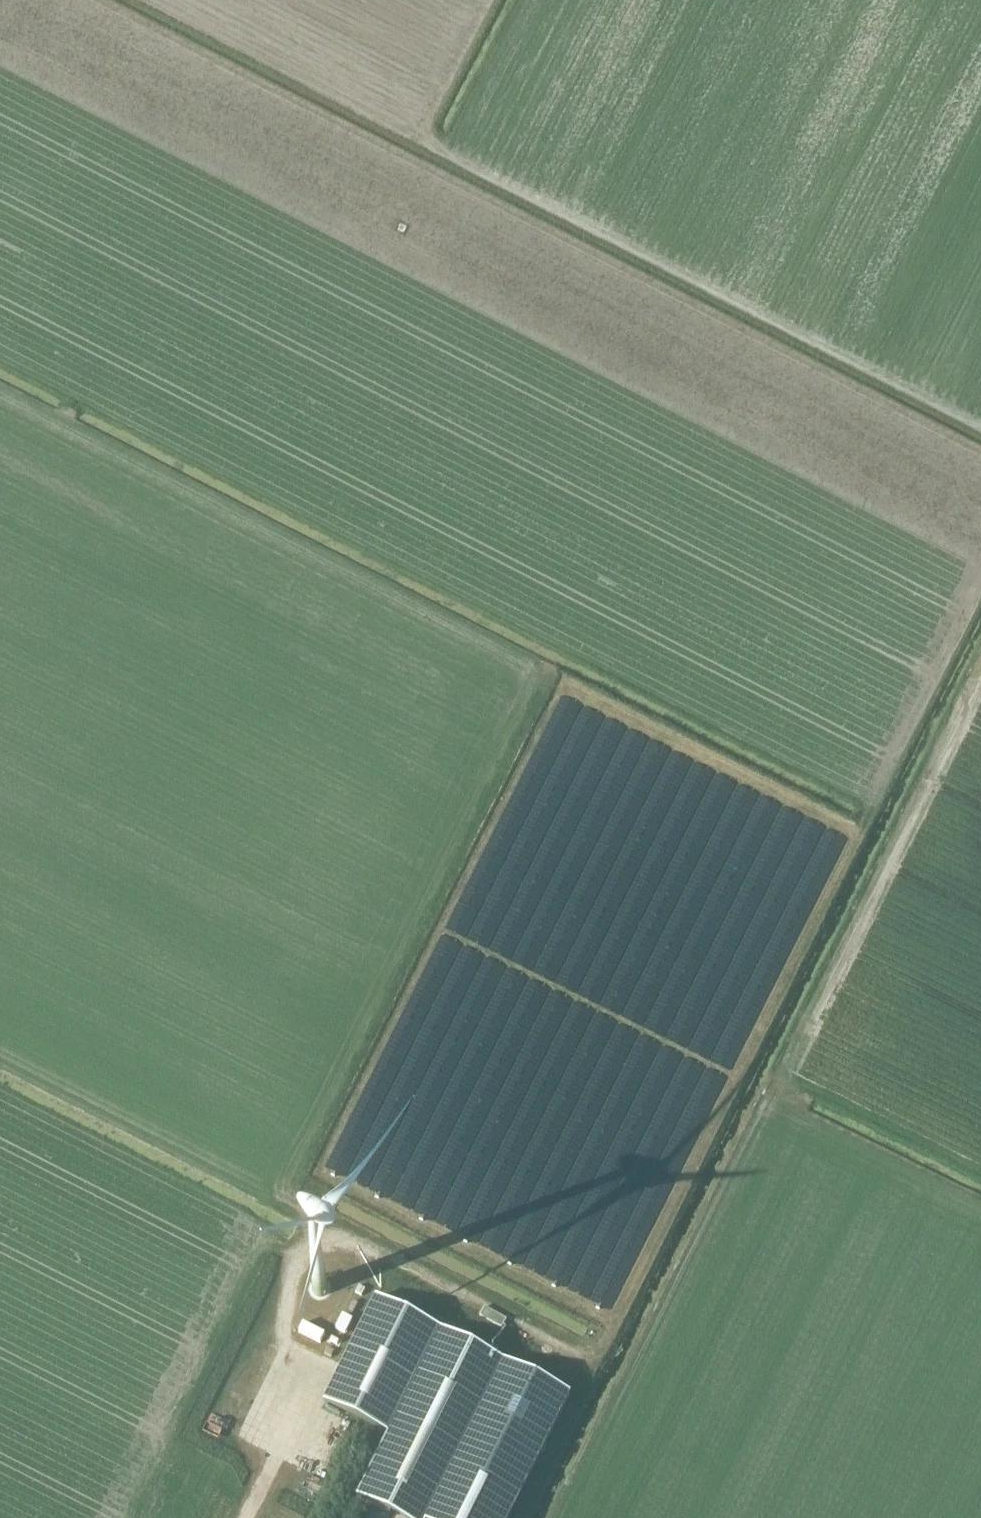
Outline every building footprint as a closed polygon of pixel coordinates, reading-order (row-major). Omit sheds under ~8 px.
[(313,1287),(312,1290),(313,1292),(314,1294),(316,1296),(319,1296),(321,1296),(323,1294),(325,1292),(325,1290),(325,1287),(323,1285),(321,1284),(319,1283),(316,1284),(314,1285),(313,1287)] [(385,1438),(357,1496),(369,1502),(402,1517),(427,1517),(504,1363),(505,1361),(440,1329),(438,1331),(374,1299),(325,1399),(389,1431),(385,1438)] [(427,1517),(508,1517),(569,1395),(504,1363),(427,1517)]
